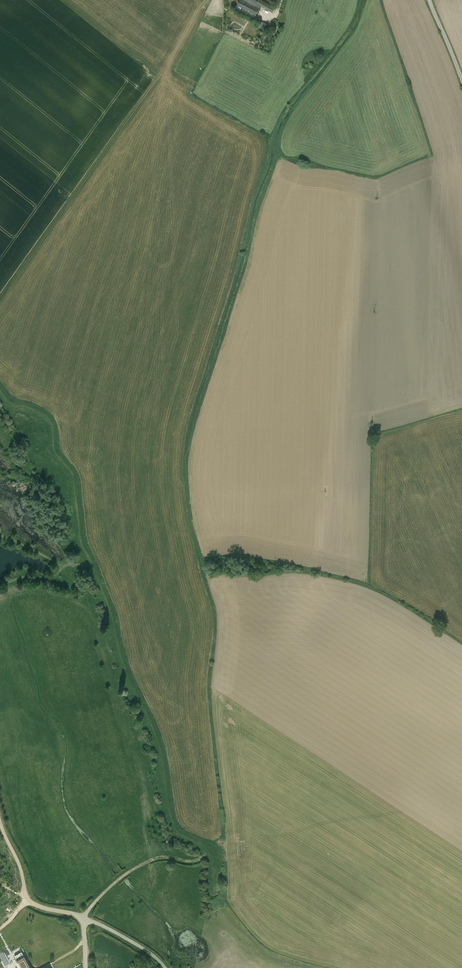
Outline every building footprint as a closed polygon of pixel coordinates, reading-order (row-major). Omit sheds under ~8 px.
[(254,0),(240,0),(237,5),(238,5),(236,8),(240,10),(241,7),(256,14),(259,8),(260,5),(261,4),(258,2),(254,0)] [(261,0),(259,0),(258,2),(261,4),(260,5),(272,12),(275,8),(261,0)] [(4,967),(11,967),(3,952),(0,953),(0,958),(2,961),(1,961),(4,967)] [(14,955),(17,960),(15,961),(19,967),(28,967),(27,965),(28,964),(29,966),(24,956),(24,957),(21,953),(15,956),(15,955),(14,955)] [(75,966),(70,955),(48,967),(49,967),(71,967),(75,966)]
